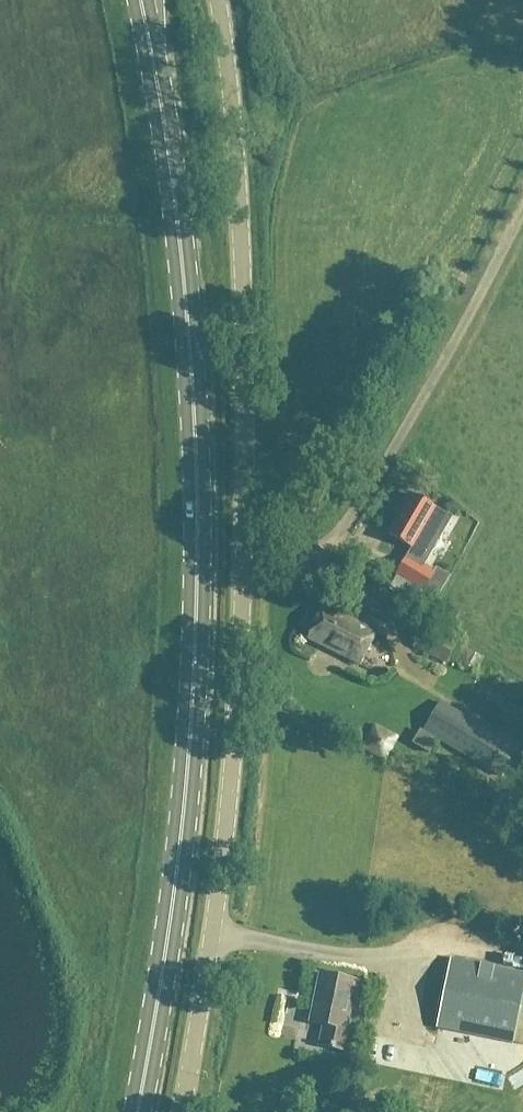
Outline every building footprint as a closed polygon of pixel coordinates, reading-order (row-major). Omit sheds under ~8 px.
[(413,551),(436,512),(409,496),(400,511),(402,513),(388,536),(413,551)] [(430,565),(440,536),(426,531),(415,560),(430,565)] [(424,596),(425,594),(432,598),(436,589),(429,585),(436,573),(407,557),(395,579),(424,596)] [(394,587),(390,596),(410,605),(415,596),(394,587)] [(376,634),(324,607),(307,641),(360,667),(376,634)] [(446,667),(448,662),(456,645),(423,628),(412,650),(446,667)] [(386,675),(389,660),(373,657),(371,673),(386,675)] [(517,751),(440,707),(427,728),(504,776),(517,751)] [(372,733),(365,755),(385,762),(393,740),(372,733)] [(436,742),(423,735),(420,733),(413,746),(428,755),(436,742)] [(512,1045),(522,1048),(522,994),(522,993),(522,976),(450,961),(436,1030),(512,1045)] [(320,977),(310,1024),(326,1027),(321,1049),(344,1054),(348,1032),(344,1031),(348,1010),(356,1012),(361,985),(320,977)]
